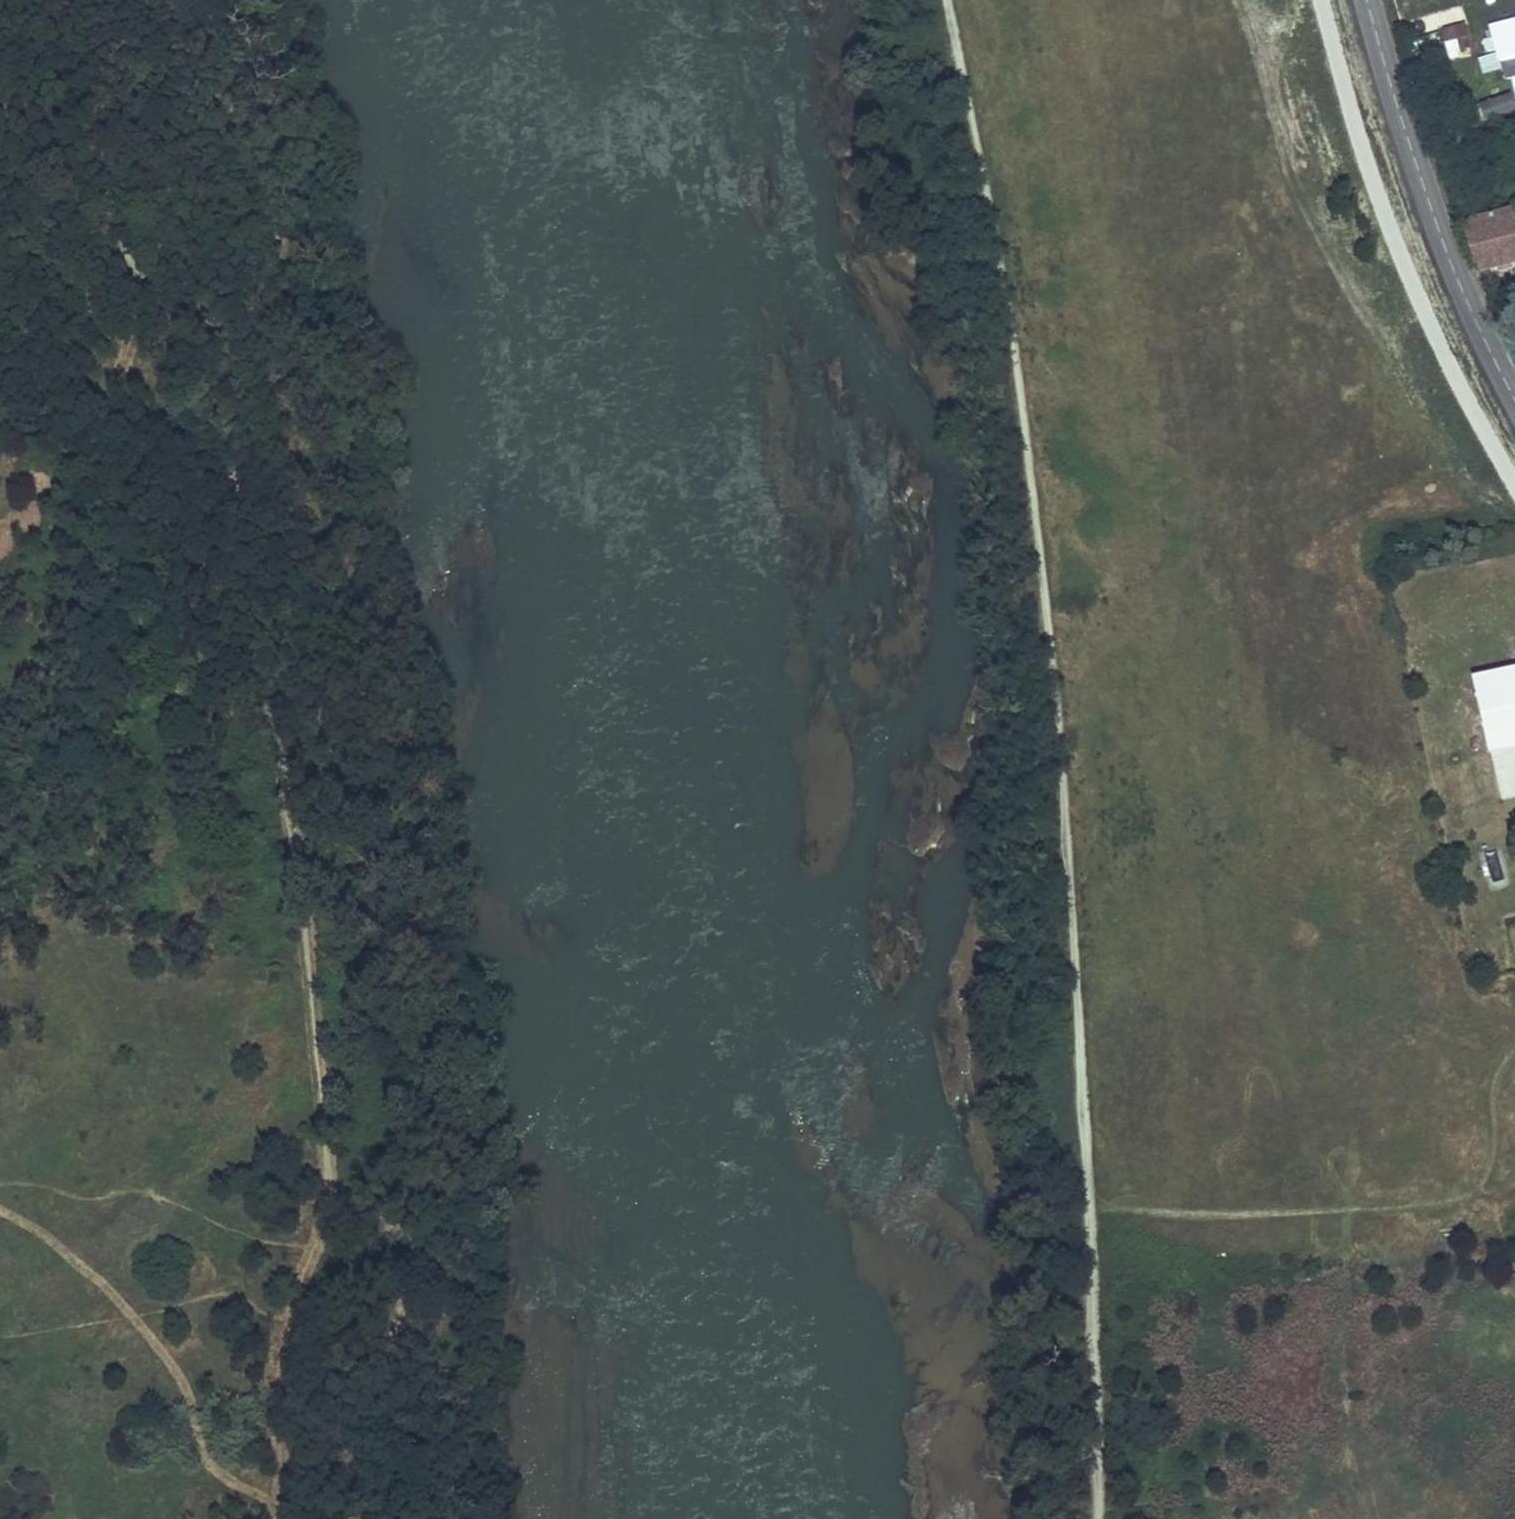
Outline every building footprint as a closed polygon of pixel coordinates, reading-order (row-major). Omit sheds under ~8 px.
[(1514,98),(1514,20),(1488,26),(1495,55),(1478,59),(1482,75),(1505,69),(1513,99),(1514,98)] [(1462,25),(1448,29),(1456,51),(1469,47),(1462,25)] [(1448,29),(1407,41),(1414,64),(1456,51),(1448,29)] [(1461,225),(1470,253),(1477,272),(1514,262),(1514,210),(1461,225)] [(1472,678),(1487,749),(1488,749),(1514,743),(1514,668),(1472,678)] [(1514,797),(1514,753),(1491,759),(1501,800),(1514,797)]
